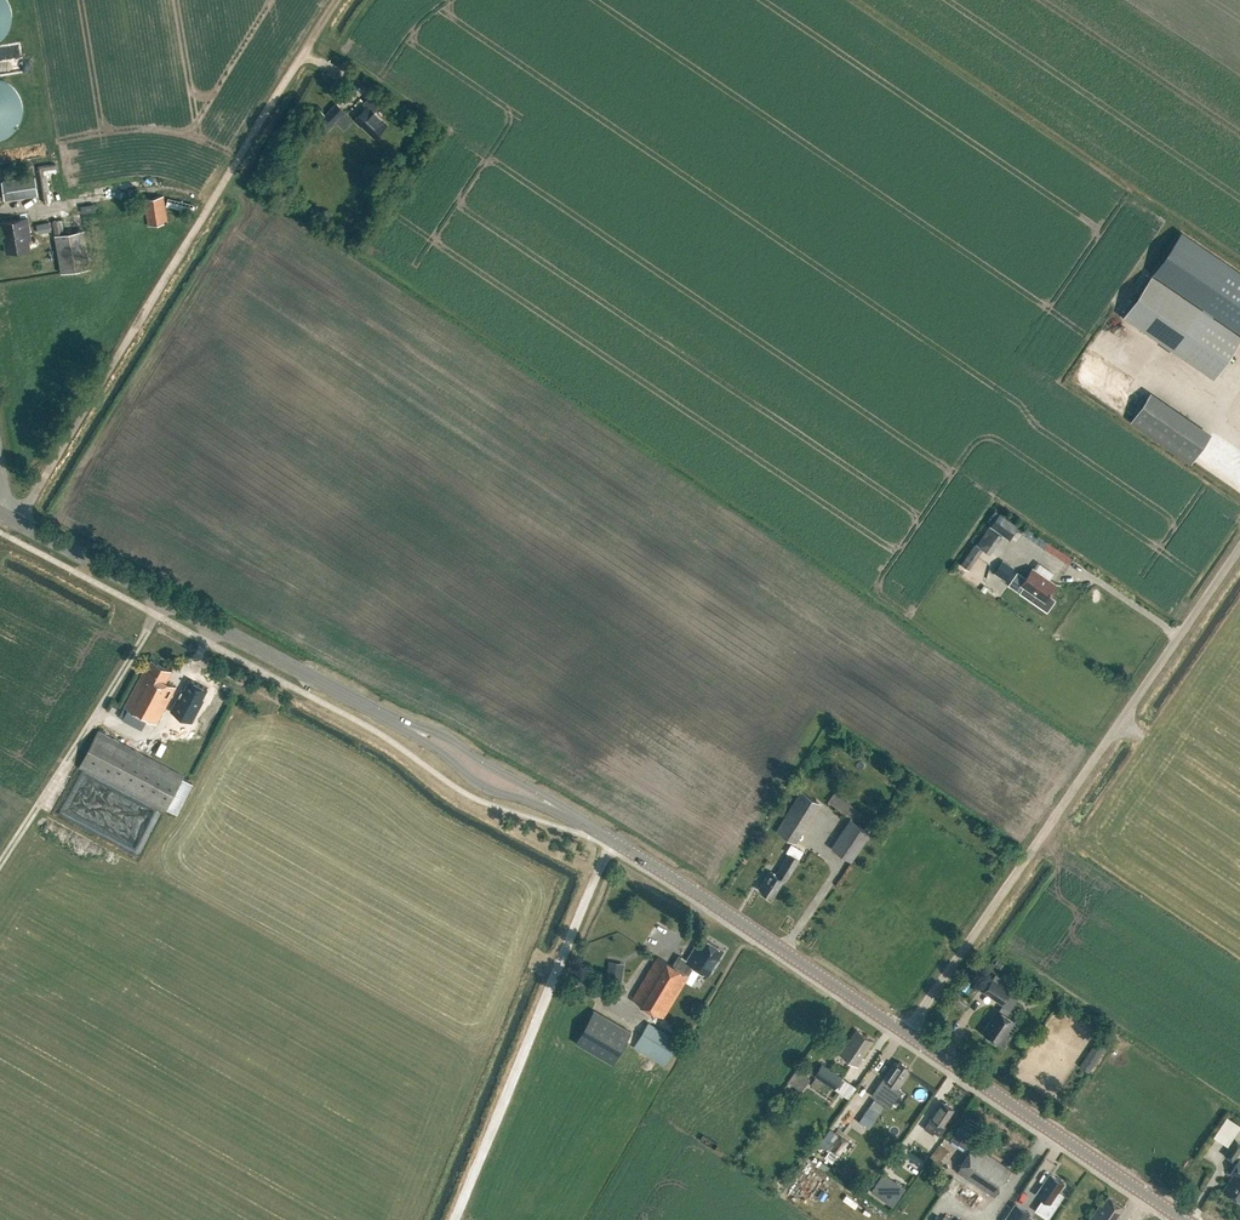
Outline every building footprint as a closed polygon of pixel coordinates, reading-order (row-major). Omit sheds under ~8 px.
[(0,73),(0,135),(21,126),(0,73)] [(374,139),(388,124),(375,112),(381,105),(371,96),(363,104),(366,107),(353,121),(360,127),(361,127),(374,139)] [(344,130),(354,119),(335,101),(317,121),(327,130),(335,121),(344,130)] [(38,165),(40,200),(50,200),(48,165),(38,165)] [(2,181),(5,200),(38,195),(36,176),(2,181)] [(148,225),(168,222),(164,195),(144,199),(148,225)] [(29,240),(31,240),(31,239),(28,218),(0,223),(0,226),(2,241),(5,241),(6,253),(31,249),(29,240)] [(49,222),(42,223),(43,232),(50,230),(49,222)] [(61,272),(90,267),(84,229),(55,234),(61,272)] [(1153,272),(1239,331),(1239,272),(1181,231),(1153,272)] [(1123,315),(1214,377),(1239,339),(1239,335),(1151,274),(1123,315)] [(1188,461),(1207,431),(1145,390),(1125,420),(1188,461)] [(1008,537),(1017,525),(1000,512),(991,525),(1008,537)] [(968,569),(982,549),(974,544),(960,564),(968,569)] [(1005,580),(1014,568),(1002,560),(993,572),(1005,580)] [(1024,586),(1036,594),(1031,601),(1047,611),(1054,600),(1048,596),(1056,584),(1032,568),(1026,577),(1017,572),(1008,585),(1020,592),(1024,586)] [(985,592),(988,587),(984,584),(980,589),(985,592)] [(172,669),(152,658),(146,669),(144,668),(124,705),(130,708),(156,723),(177,685),(166,679),(172,669)] [(203,699),(202,699),(207,688),(190,679),(184,689),(183,689),(171,710),(192,721),(203,699)] [(124,705),(119,715),(124,718),(130,708),(124,705)] [(176,814),(192,783),(183,778),(184,776),(98,730),(79,767),(165,812),(166,809),(176,814)] [(796,842),(820,802),(801,790),(776,830),(796,842)] [(863,825),(851,817),(850,819),(831,847),(852,861),(871,832),(862,826),(863,825)] [(785,881),(799,859),(789,853),(776,874),(770,870),(759,888),(773,896),(783,879),(785,881)] [(723,949),(702,937),(696,946),(695,945),(686,960),(681,956),(674,967),(657,956),(632,998),(664,1017),(686,981),(695,966),(708,974),(723,949)] [(994,964),(1000,968),(1003,964),(997,959),(994,964)] [(623,968),(607,966),(605,978),(621,980),(623,968)] [(1001,1004),(1011,990),(992,977),(982,991),(1001,1004)] [(1016,1020),(999,1009),(990,1022),(991,1023),(985,1032),(984,1031),(983,1031),(1005,1046),(1012,1036),(1007,1033),(1016,1020)] [(613,1063),(631,1032),(594,1010),(575,1041),(613,1063)] [(665,1066),(680,1041),(655,1026),(643,1046),(648,1050),(646,1054),(665,1066)] [(862,1057),(873,1040),(856,1029),(848,1042),(847,1041),(839,1053),(858,1066),(863,1058),(862,1057)] [(1088,1071),(1104,1047),(1095,1040),(1079,1065),(1088,1071)] [(909,1067),(899,1061),(898,1063),(894,1061),(883,1078),(887,1081),(876,1097),(887,1104),(898,1088),(899,1089),(910,1072),(907,1070),(909,1067)] [(835,1088),(842,1077),(822,1064),(814,1075),(835,1088)] [(801,1090),(809,1079),(796,1069),(787,1081),(801,1090)] [(944,1102),(939,1110),(938,1109),(926,1128),(933,1133),(934,1131),(941,1136),(947,1126),(945,1125),(950,1117),(949,1116),(954,1109),(944,1102)] [(878,1116),(868,1109),(860,1121),(870,1128),(878,1116)] [(1226,1144),(1238,1123),(1223,1114),(1210,1135),(1226,1144)] [(974,1146),(966,1141),(977,1125),(965,1116),(955,1132),(951,1138),(971,1152),(958,1171),(994,1195),(1011,1169),(975,1145),(974,1146)] [(839,1155),(848,1140),(838,1134),(829,1148),(839,1155)] [(1237,1155),(1239,1151),(1239,1142),(1235,1139),(1225,1154),(1234,1160),(1235,1159),(1238,1161),(1230,1172),(1235,1175),(1225,1190),(1239,1200),(1239,1156),(1237,1155)] [(947,1150),(939,1143),(929,1156),(937,1163),(947,1150)] [(816,1163),(815,1164),(826,1171),(830,1166),(819,1159),(816,1163)] [(1048,1218),(1063,1195),(1058,1191),(1064,1182),(1050,1173),(1037,1193),(1043,1198),(1036,1209),(1048,1218)] [(893,1206),(905,1188),(895,1181),(890,1189),(878,1180),(871,1190),(893,1206)] [(1109,1195),(1102,1205),(1101,1203),(1089,1219),(1117,1219),(1120,1215),(1118,1214),(1124,1206),(1109,1195)] [(1016,1203),(1005,1219),(1025,1219),(1030,1213),(1016,1203)]
